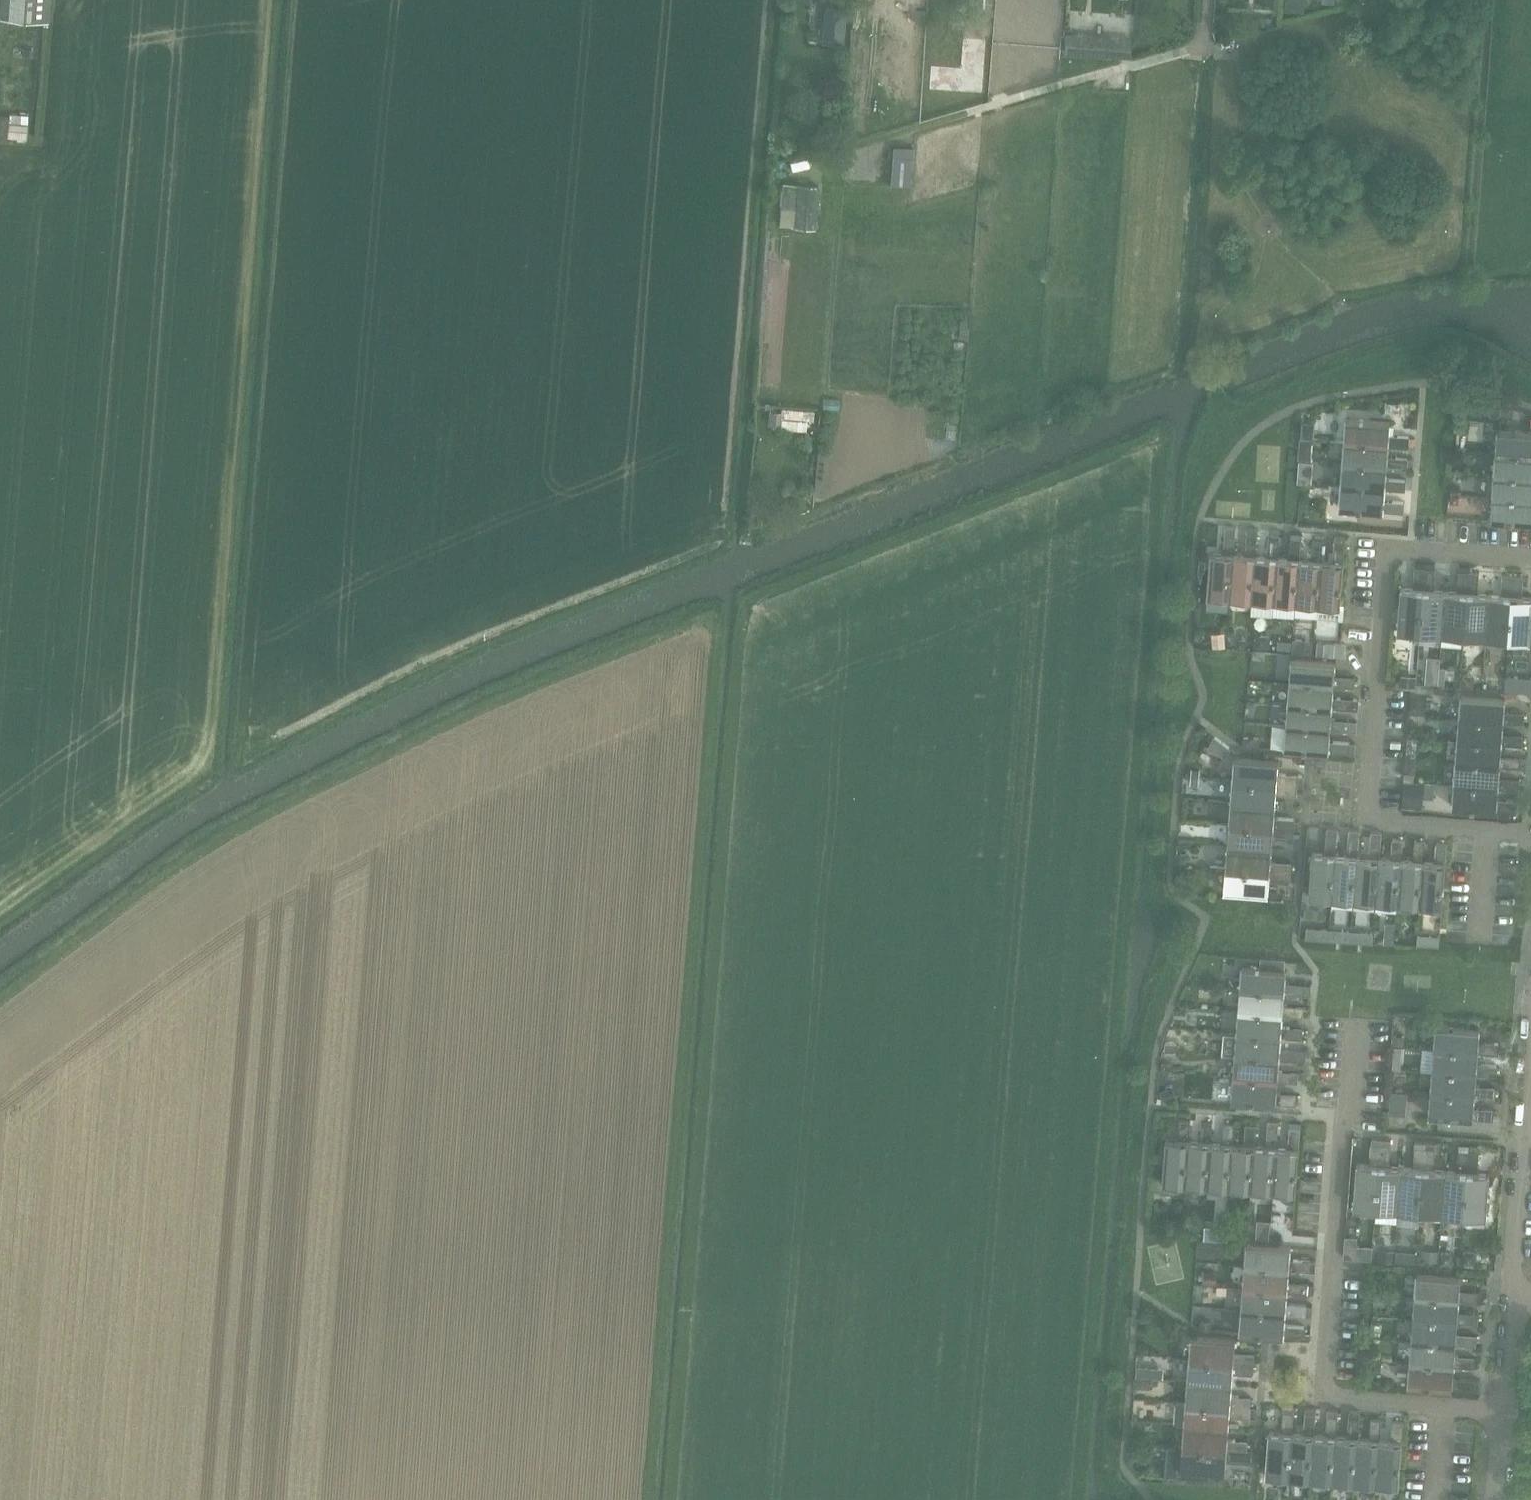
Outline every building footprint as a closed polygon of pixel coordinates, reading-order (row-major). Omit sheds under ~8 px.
[(0,17),(49,21),(50,0),(2,0),(0,17)] [(1285,13),(1304,13),(1304,0),(1285,0),(1285,13)] [(825,7),(823,42),(843,44),(846,9),(825,7)] [(917,8),(916,22),(926,23),(927,9),(917,8)] [(1272,18),(1260,17),(1260,26),(1272,27),(1272,18)] [(1065,33),(1063,52),(1103,55),(1104,36),(1065,33)] [(1104,36),(1103,55),(1131,57),(1132,38),(1104,36)] [(931,66),(930,89),(983,92),(986,40),(963,38),(961,68),(931,66)] [(23,48),(22,57),(31,57),(32,49),(23,48)] [(31,116),(10,114),(8,130),(30,132),(31,116)] [(912,147),(893,146),(891,184),(910,185),(912,147)] [(816,228),(819,185),(798,184),(783,183),(781,207),(796,208),(794,226),(816,228)] [(781,207),(780,225),(794,226),(796,208),(781,207)] [(960,320),(959,338),(968,339),(969,327),(968,327),(968,320),(960,320)] [(841,400),(824,400),(824,410),(840,410),(841,400)] [(782,413),(769,412),(768,426),(781,427),(781,429),(807,431),(808,421),(815,422),(815,411),(783,409),(782,413)] [(1345,419),(1343,441),(1388,445),(1388,446),(1414,448),(1415,437),(1388,435),(1389,423),(1345,419)] [(1316,424),(1305,424),(1304,438),(1315,438),(1316,424)] [(957,427),(948,426),(947,438),(957,439),(957,427)] [(1495,453),(1530,456),(1530,434),(1497,431),(1495,453)] [(1303,440),(1302,460),(1314,461),(1316,441),(1303,440)] [(1343,441),(1342,464),(1387,467),(1386,468),(1406,470),(1413,470),(1414,459),(1387,457),(1387,446),(1388,446),(1388,445),(1343,441)] [(1493,475),(1530,478),(1530,456),(1495,453),(1493,475)] [(1302,462),(1300,482),(1312,483),(1314,463),(1302,462)] [(1342,464),(1340,485),(1384,489),(1384,490),(1405,492),(1405,480),(1385,479),(1386,468),(1387,467),(1342,464)] [(1492,498),(1530,500),(1530,478),(1493,475),(1492,498)] [(1384,490),(1384,489),(1340,485),(1338,509),(1383,512),(1403,513),(1404,503),(1383,501),(1384,490)] [(1451,495),(1450,504),(1459,505),(1460,495),(1451,495)] [(1492,498),(1490,520),(1530,523),(1530,500),(1492,498)] [(1206,597),(1230,599),(1233,555),(1234,555),(1236,528),(1224,527),(1222,554),(1210,553),(1206,597)] [(1233,555),(1230,599),(1251,600),(1255,556),(1254,556),(1256,529),(1246,528),(1244,556),(1234,555),(1233,555)] [(1255,556),(1251,600),(1273,602),(1277,557),(1279,531),(1269,530),(1266,557),(1255,556)] [(1277,557),(1273,602),(1295,604),(1298,560),(1299,560),(1301,539),(1301,533),(1290,532),(1290,539),(1288,559),(1277,558),(1277,557)] [(1321,562),(1317,606),(1339,607),(1345,536),(1334,535),(1332,563),(1321,562)] [(1298,560),(1295,604),(1317,606),(1321,562),(1322,541),(1312,540),(1310,561),(1299,560),(1298,560)] [(1400,588),(1397,628),(1396,632),(1420,634),(1425,569),(1414,568),(1412,588),(1400,588)] [(1425,569),(1420,634),(1441,636),(1445,591),(1433,590),(1435,570),(1425,569)] [(1445,591),(1441,636),(1464,638),(1469,573),(1467,573),(1459,572),(1458,572),(1456,592),(1445,591)] [(1469,573),(1464,638),(1486,639),(1489,594),(1477,593),(1478,574),(1470,573),(1469,573)] [(1489,594),(1486,639),(1508,641),(1513,576),(1502,575),(1500,595),(1489,594)] [(1508,641),(1530,643),(1530,630),(1530,597),(1521,597),(1522,577),(1513,576),(1508,641)] [(1225,633),(1212,634),(1213,648),(1226,647),(1225,633)] [(1269,637),(1257,636),(1256,648),(1268,649),(1269,637)] [(1237,639),(1237,648),(1246,649),(1246,640),(1237,639)] [(1303,640),(1293,639),(1292,653),(1302,653),(1303,640)] [(1291,651),(1292,641),(1278,640),(1277,650),(1291,651)] [(1335,645),(1334,657),(1345,658),(1346,646),(1335,645)] [(1290,660),(1289,682),(1333,686),(1333,687),(1360,689),(1360,677),(1334,676),(1334,663),(1290,660)] [(1462,675),(1461,687),(1474,688),(1474,676),(1462,675)] [(1530,692),(1530,677),(1505,675),(1504,690),(1506,691),(1516,691),(1517,691),(1530,692)] [(1416,677),(1401,676),(1400,687),(1415,688),(1416,677)] [(1426,676),(1425,683),(1438,684),(1439,677),(1426,676)] [(1289,682),(1287,704),(1331,707),(1332,709),(1356,711),(1357,700),(1332,698),(1333,687),(1333,686),(1289,682)] [(1506,691),(1506,699),(1516,700),(1517,691),(1516,691),(1506,691)] [(1460,697),(1458,719),(1502,722),(1502,723),(1523,725),(1523,714),(1503,713),(1504,700),(1460,697)] [(1425,714),(1426,700),(1412,699),(1411,713),(1425,714)] [(1287,704),(1286,726),(1329,730),(1330,731),(1355,732),(1356,721),(1330,719),(1331,709),(1332,709),(1331,707),(1287,704)] [(1458,719),(1457,741),(1501,744),(1501,746),(1521,747),(1522,736),(1501,735),(1502,724),(1502,723),(1502,722),(1458,719)] [(1329,741),(1330,731),(1329,730),(1286,726),(1284,749),(1307,751),(1353,754),(1354,743),(1329,741)] [(1243,736),(1242,745),(1244,746),(1251,746),(1259,747),(1260,738),(1245,737),(1243,736)] [(1457,741),(1455,764),(1499,767),(1526,769),(1526,759),(1500,757),(1501,746),(1501,744),(1457,741)] [(1233,758),(1231,782),(1297,786),(1297,785),(1303,786),(1304,776),(1278,774),(1278,761),(1233,758)] [(1455,764),(1453,785),(1497,788),(1497,789),(1518,791),(1519,780),(1498,778),(1499,767),(1455,764)] [(1183,773),(1182,785),(1193,786),(1194,774),(1183,773)] [(1404,780),(1404,782),(1414,782),(1415,774),(1409,773),(1404,773),(1404,780)] [(1231,782),(1229,804),(1275,807),(1276,795),(1296,796),(1297,786),(1231,782)] [(1497,800),(1497,789),(1497,788),(1453,785),(1452,808),(1496,811),(1517,812),(1517,801),(1497,800)] [(1229,804),(1228,826),(1293,830),(1294,819),(1274,818),(1275,807),(1229,804)] [(1228,826),(1226,847),(1272,851),(1273,839),(1292,840),(1293,830),(1228,826)] [(1308,898),(1330,899),(1333,854),(1334,855),(1336,830),(1326,829),(1324,855),(1312,854),(1308,898)] [(1333,854),(1330,899),(1352,901),(1355,856),(1357,856),(1359,831),(1348,830),(1346,856),(1334,855),(1333,854)] [(1355,856),(1352,901),(1374,903),(1377,858),(1378,858),(1380,833),(1370,832),(1368,858),(1357,857),(1357,856),(1355,856)] [(1377,858),(1374,903),(1396,905),(1399,859),(1401,860),(1402,840),(1392,839),(1390,860),(1378,859),(1378,858),(1377,858)] [(1399,859),(1396,905),(1418,906),(1421,861),(1423,861),(1424,842),(1414,841),(1412,861),(1400,860),(1401,860),(1399,859)] [(1421,861),(1418,906),(1441,908),(1445,864),(1444,864),(1446,844),(1435,843),(1434,863),(1423,862),(1423,861),(1421,861)] [(1226,847),(1224,869),(1290,874),(1290,863),(1271,862),(1272,851),(1226,847)] [(1178,853),(1177,865),(1189,865),(1190,854),(1178,853)] [(1289,884),(1290,874),(1224,869),(1223,891),(1268,895),(1269,883),(1289,884)] [(1320,929),(1319,939),(1328,940),(1329,929),(1320,929)] [(1341,930),(1341,940),(1349,941),(1350,933),(1350,931),(1341,930)] [(1364,932),(1363,941),(1371,941),(1372,932),(1364,932)] [(1384,933),(1383,943),(1394,944),(1395,934),(1384,933)] [(1418,934),(1417,945),(1439,947),(1440,936),(1439,936),(1418,934)] [(1241,968),(1239,990),(1283,993),(1283,994),(1310,996),(1310,985),(1284,983),(1286,963),(1261,961),(1260,969),(1241,968)] [(1239,990),(1238,1012),(1282,1015),(1282,1016),(1302,1018),(1303,1007),(1282,1005),(1283,994),(1283,993),(1239,990)] [(1238,1012),(1236,1034),(1280,1038),(1301,1040),(1301,1029),(1281,1027),(1282,1016),(1282,1015),(1238,1012)] [(1435,1027),(1433,1050),(1477,1054),(1498,1056),(1499,1044),(1478,1043),(1479,1031),(1435,1027)] [(1236,1034),(1235,1056),(1278,1060),(1279,1060),(1305,1062),(1306,1051),(1279,1049),(1280,1038),(1236,1034)] [(1393,1035),(1392,1044),(1404,1045),(1405,1036),(1393,1035)] [(1165,1037),(1165,1049),(1179,1050),(1179,1038),(1165,1037)] [(1406,1064),(1407,1051),(1392,1049),(1391,1063),(1406,1064)] [(1433,1050),(1431,1071),(1476,1075),(1475,1076),(1496,1078),(1497,1067),(1476,1065),(1477,1056),(1477,1054),(1433,1050)] [(1235,1056),(1233,1078),(1277,1081),(1277,1082),(1297,1084),(1298,1072),(1278,1071),(1278,1060),(1279,1060),(1278,1060),(1235,1056)] [(1161,1064),(1161,1072),(1172,1073),(1173,1065),(1161,1064)] [(1431,1071),(1430,1094),(1474,1097),(1474,1098),(1494,1100),(1495,1088),(1475,1087),(1475,1076),(1476,1075),(1431,1071)] [(1276,1092),(1277,1082),(1277,1081),(1233,1078),(1231,1101),(1295,1106),(1296,1094),(1276,1092)] [(1177,1098),(1173,1087),(1160,1092),(1164,1103),(1177,1098)] [(1405,1115),(1407,1092),(1391,1091),(1389,1113),(1405,1115)] [(1474,1098),(1474,1097),(1430,1094),(1428,1117),(1493,1122),(1494,1110),(1473,1108),(1474,1098)] [(1254,1146),(1251,1190),(1273,1192),(1277,1148),(1276,1148),(1278,1120),(1269,1119),(1267,1147),(1254,1146)] [(1162,1183),(1185,1185),(1188,1141),(1190,1121),(1179,1120),(1177,1140),(1165,1139),(1162,1183)] [(1188,1141),(1185,1185),(1207,1187),(1210,1142),(1211,1142),(1212,1122),(1201,1121),(1199,1142),(1188,1141)] [(1277,1148),(1273,1192),(1295,1193),(1298,1149),(1300,1121),(1289,1121),(1287,1148),(1277,1148)] [(1210,1142),(1207,1187),(1228,1188),(1231,1143),(1232,1143),(1234,1124),(1223,1123),(1222,1144),(1211,1143),(1211,1142),(1210,1142)] [(1231,1143),(1228,1188),(1251,1190),(1254,1146),(1255,1125),(1245,1124),(1243,1145),(1232,1144),(1232,1143),(1231,1143)] [(1355,1163),(1352,1209),(1375,1210),(1380,1140),(1370,1139),(1368,1164),(1355,1163)] [(1380,1140),(1375,1210),(1396,1212),(1399,1167),(1389,1166),(1391,1141),(1380,1140)] [(1399,1167),(1396,1212),(1419,1214),(1424,1143),(1414,1142),(1412,1167),(1399,1167)] [(1424,1143),(1419,1214),(1440,1215),(1443,1170),(1433,1169),(1434,1144),(1424,1143)] [(1443,1170),(1440,1215),(1463,1217),(1467,1152),(1458,1152),(1456,1171),(1443,1170)] [(1467,1152),(1463,1217),(1486,1219),(1489,1173),(1477,1172),(1478,1153),(1467,1152)] [(1213,1228),(1212,1240),(1224,1241),(1224,1229),(1213,1228)] [(1261,1230),(1249,1229),(1249,1240),(1260,1241),(1261,1230)] [(1357,1237),(1345,1236),(1343,1257),(1371,1259),(1372,1246),(1357,1245),(1357,1237)] [(1198,1240),(1197,1253),(1217,1255),(1218,1242),(1198,1240)] [(1244,1267),(1288,1270),(1315,1272),(1315,1262),(1288,1260),(1289,1247),(1246,1244),(1244,1267)] [(1378,1249),(1377,1261),(1393,1262),(1394,1251),(1378,1249)] [(1420,1262),(1438,1263),(1438,1251),(1420,1250),(1420,1262)] [(1396,1251),(1395,1263),(1414,1264),(1415,1253),(1396,1251)] [(1452,1252),(1440,1251),(1439,1264),(1451,1265),(1452,1252)] [(1475,1252),(1463,1251),(1462,1264),(1474,1265),(1475,1252)] [(1244,1267),(1242,1289),(1286,1292),(1307,1294),(1307,1287),(1308,1284),(1308,1283),(1287,1281),(1288,1270),(1244,1267)] [(1203,1283),(1217,1285),(1218,1273),(1204,1272),(1203,1283)] [(1416,1275),(1414,1298),(1458,1301),(1458,1302),(1478,1304),(1479,1292),(1459,1291),(1460,1278),(1416,1275)] [(1241,1312),(1284,1315),(1305,1316),(1306,1309),(1306,1305),(1285,1304),(1286,1292),(1242,1289),(1241,1312)] [(1374,1296),(1374,1305),(1385,1305),(1386,1297),(1375,1296),(1374,1296)] [(1414,1298),(1412,1320),(1456,1323),(1477,1325),(1478,1314),(1457,1313),(1458,1302),(1458,1301),(1414,1298)] [(1241,1312),(1239,1332),(1239,1333),(1303,1338),(1304,1327),(1284,1325),(1284,1315),(1241,1312)] [(1412,1320),(1411,1341),(1455,1345),(1455,1346),(1475,1348),(1476,1336),(1455,1334),(1456,1323),(1412,1320)] [(1200,1321),(1199,1329),(1211,1330),(1212,1322),(1200,1321)] [(1190,1335),(1189,1358),(1253,1363),(1254,1352),(1234,1351),(1235,1339),(1190,1335)] [(1411,1341),(1409,1364),(1453,1367),(1453,1368),(1474,1370),(1474,1358),(1454,1356),(1455,1346),(1455,1345),(1411,1341)] [(1189,1358),(1187,1380),(1232,1383),(1232,1372),(1253,1373),(1253,1363),(1189,1358)] [(1371,1361),(1370,1371),(1380,1372),(1381,1362),(1371,1361)] [(1409,1364),(1407,1386),(1478,1392),(1479,1381),(1452,1379),(1453,1368),(1453,1367),(1409,1364)] [(1137,1365),(1137,1377),(1149,1377),(1149,1366),(1137,1365)] [(1138,1379),(1137,1388),(1150,1389),(1150,1380),(1138,1379)] [(1187,1380),(1185,1402),(1250,1407),(1251,1396),(1231,1395),(1232,1383),(1187,1380)] [(1175,1423),(1184,1424),(1228,1427),(1229,1415),(1256,1417),(1256,1408),(1250,1407),(1185,1402),(1177,1401),(1175,1423)] [(1266,1475),(1288,1476),(1290,1446),(1291,1433),(1293,1433),(1295,1406),(1283,1406),(1281,1432),(1269,1431),(1266,1475)] [(1290,1446),(1288,1476),(1310,1478),(1312,1446),(1313,1434),(1314,1434),(1316,1408),(1311,1407),(1305,1407),(1303,1434),(1293,1433),(1291,1433),(1290,1446)] [(1312,1446),(1310,1478),(1332,1480),(1335,1436),(1336,1436),(1338,1409),(1327,1409),(1326,1435),(1314,1434),(1313,1434),(1312,1446)] [(1335,1436),(1332,1480),(1354,1481),(1357,1446),(1357,1438),(1358,1438),(1360,1411),(1349,1410),(1347,1437),(1336,1436),(1335,1436)] [(1357,1446),(1354,1481),(1376,1483),(1379,1446),(1379,1439),(1381,1419),(1370,1418),(1369,1439),(1358,1438),(1357,1438),(1357,1446)] [(1379,1446),(1376,1483),(1399,1485),(1402,1441),(1401,1441),(1403,1421),(1392,1420),(1391,1440),(1379,1439),(1379,1446)] [(1184,1424),(1182,1446),(1187,1446),(1247,1451),(1248,1440),(1228,1439),(1228,1427),(1184,1424)] [(1168,1445),(1166,1477),(1214,1481),(1215,1471),(1225,1472),(1226,1459),(1252,1461),(1253,1451),(1247,1451),(1187,1446),(1182,1446),(1168,1445)]
